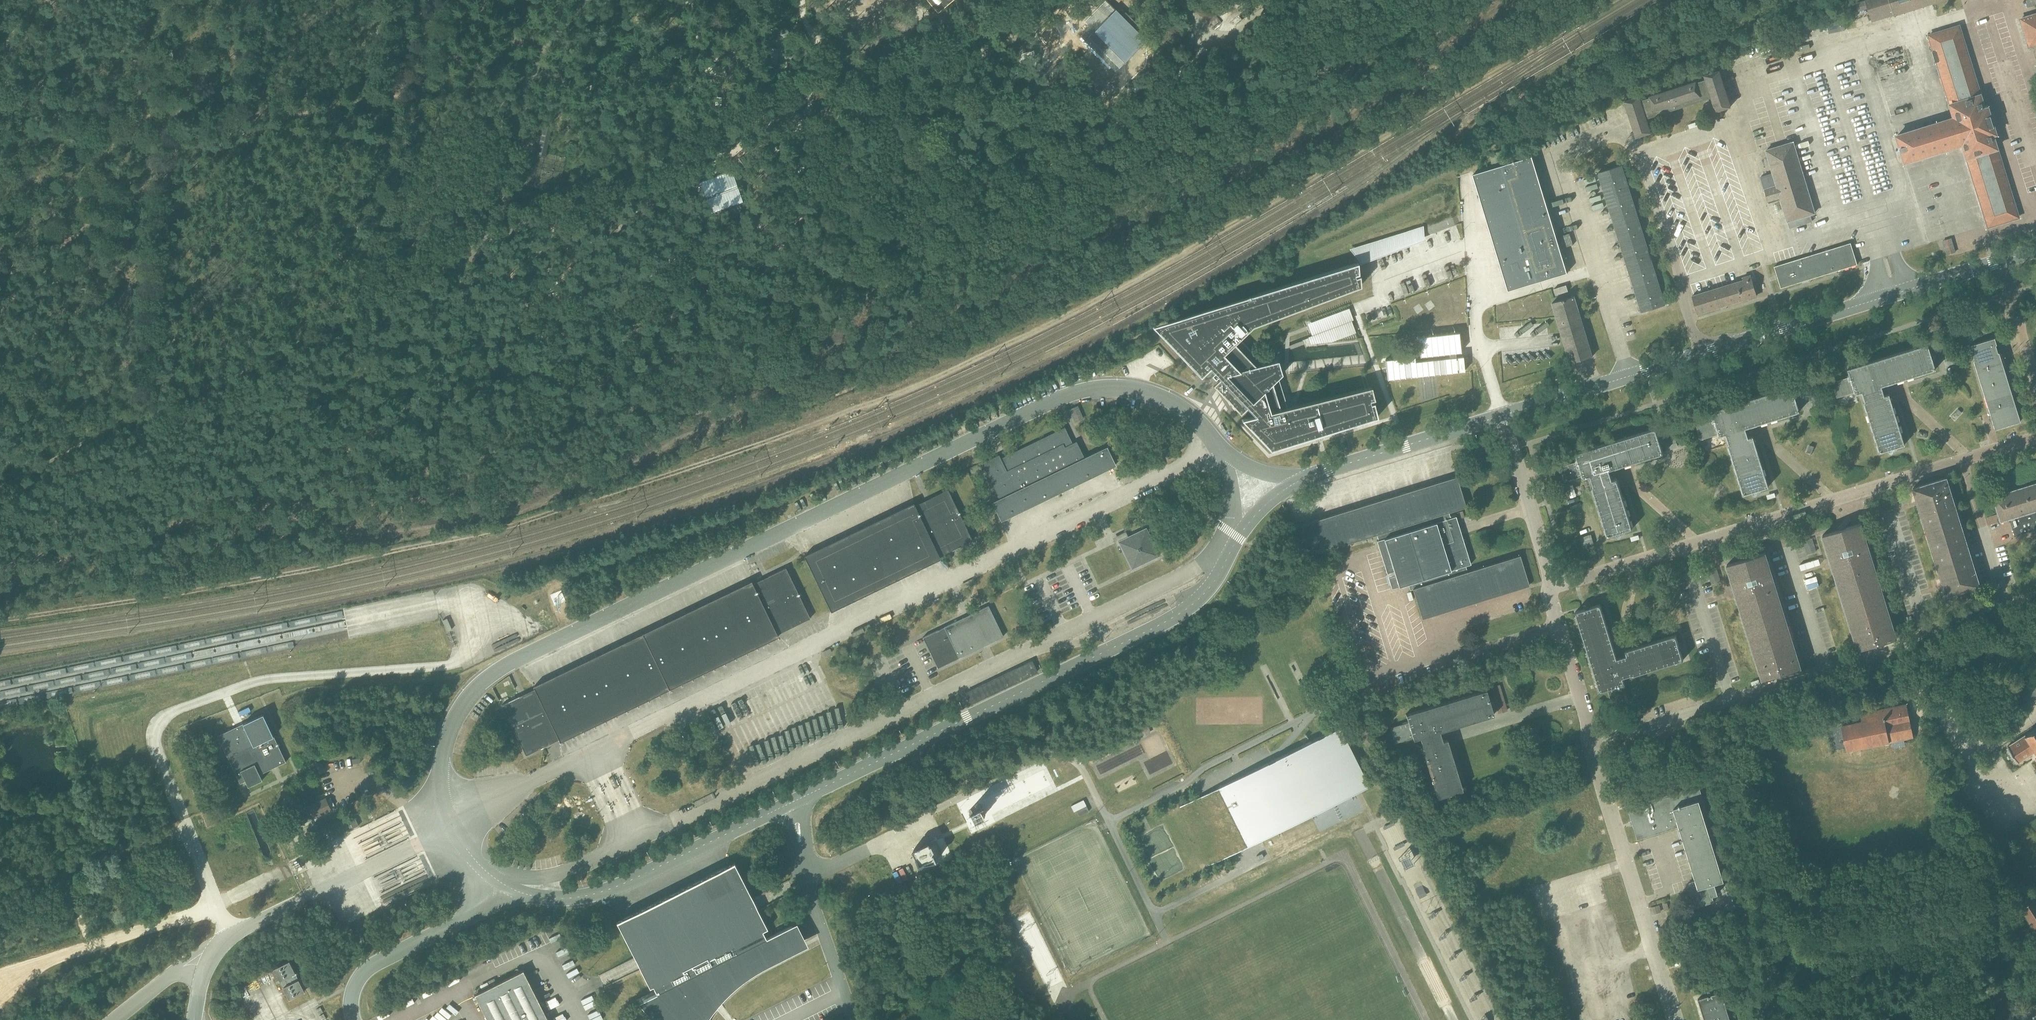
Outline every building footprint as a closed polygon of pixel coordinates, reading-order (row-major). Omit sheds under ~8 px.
[(938,12),(952,0),(928,0),(938,12)] [(1083,32),(1117,68),(1152,34),(1141,22),(1141,14),(1132,14),(1127,9),(1124,13),(1112,0),(1105,0),(1087,18),(1092,23),(1083,32)] [(1925,5),(1941,0),(1866,0),(1866,1),(1855,4),(1858,11),(1868,8),(1872,20),(1894,14),(1894,15),(1925,5)] [(2021,19),(2029,46),(2035,44),(2035,14),(2021,19)] [(1984,104),(1969,56),(1959,26),(1929,35),(1955,118),(1897,136),(1905,162),(1963,144),(1989,226),(2019,217),(1993,134),(1996,133),(1988,108),(1990,107),(1989,103),(1984,104)] [(778,29),(767,31),(770,42),(780,39),(780,37),(783,36),(782,33),(779,34),(778,29)] [(768,54),(766,68),(777,69),(779,55),(768,54)] [(1705,75),(1706,79),(1697,82),(1696,81),(1650,96),(1650,97),(1641,100),(1640,96),(1625,101),(1636,137),(1651,132),(1647,118),(1650,117),(1651,120),(1655,119),(1654,116),(1704,100),(1705,103),(1709,102),(1710,101),(1709,98),(1712,97),(1716,111),(1731,106),(1719,70),(1705,75)] [(546,126),(539,155),(545,157),(546,154),(552,127),(546,126)] [(1766,150),(1768,156),(1773,173),(1761,177),(1768,201),(1778,198),(1778,201),(1781,200),(1788,221),(1790,228),(1812,221),(1810,214),(1815,213),(1793,142),(1766,150)] [(769,162),(785,158),(783,149),(767,153),(769,162)] [(797,154),(790,154),(792,175),(798,175),(797,154)] [(1509,290),(1538,281),(1567,272),(1532,156),(1474,174),(1509,290)] [(1598,173),(1616,231),(1642,312),(1666,304),(1622,165),(1598,173)] [(720,172),(715,169),(711,177),(708,178),(707,173),(693,177),(698,190),(703,189),(706,196),(704,202),(709,205),(712,212),(743,201),(731,170),(721,173),(720,172)] [(1781,288),(1803,281),(1802,279),(1808,277),(1809,279),(1830,273),(1829,271),(1835,269),(1836,271),(1858,264),(1851,243),(1774,266),(1781,288)] [(1217,376),(1225,383),(1228,386),(1227,387),(1227,388),(1227,389),(1227,390),(1228,391),(1229,392),(1230,392),(1231,392),(1232,392),(1232,391),(1236,395),(1235,395),(1235,396),(1235,397),(1235,398),(1235,399),(1236,399),(1236,400),(1237,400),(1238,400),(1239,400),(1240,400),(1256,416),(1242,419),(1271,450),(1316,436),(1315,433),(1320,432),(1320,434),(1378,417),(1374,402),(1371,403),(1370,400),(1374,399),(1374,398),(1373,395),(1371,387),(1281,409),(1280,406),(1287,404),(1277,374),(1262,378),(1261,378),(1256,373),(1265,365),(1240,338),(1242,337),(1241,336),(1243,335),(1244,334),(1246,332),(1247,332),(1247,331),(1249,329),(1249,330),(1253,326),(1277,317),(1278,316),(1280,316),(1361,286),(1360,275),(1356,276),(1355,274),(1359,273),(1359,272),(1358,273),(1358,269),(1358,268),(1357,264),(1358,264),(1358,263),(1258,293),(1195,326),(1196,326),(1195,326),(1181,334),(1180,333),(1166,341),(1201,377),(1210,368),(1214,372),(1211,374),(1215,378),(1217,376)] [(1720,307),(1723,306),(1725,305),(1757,295),(1751,275),(1743,278),(1743,280),(1692,296),(1693,298),(1693,299),(1694,303),(1695,306),(1697,311),(1698,314),(1720,307)] [(1567,285),(1554,289),(1556,295),(1568,291),(1567,285)] [(1574,296),(1552,302),(1571,363),(1593,356),(1574,296)] [(1415,362),(1415,361),(1415,357),(1397,359),(1393,359),(1392,357),(1389,358),(1389,360),(1387,360),(1385,360),(1385,361),(1386,362),(1386,364),(1386,367),(1386,371),(1387,376),(1387,379),(1389,379),(1391,379),(1395,378),(1397,378),(1401,378),(1403,378),(1407,377),(1409,377),(1412,377),(1414,376),(1418,376),(1420,376),(1424,375),(1426,375),(1430,375),(1432,374),(1436,374),(1437,374),(1441,373),(1443,373),(1447,373),(1449,373),(1453,372),(1455,372),(1459,372),(1462,371),(1464,371),(1464,368),(1464,366),(1464,363),(1463,362),(1463,360),(1463,357),(1460,357),(1456,357),(1455,356),(1455,353),(1461,352),(1460,345),(1460,344),(1460,340),(1459,333),(1418,337),(1419,348),(1419,349),(1420,356),(1449,353),(1449,357),(1450,357),(1450,358),(1445,358),(1415,362)] [(2021,421),(2000,352),(1999,352),(1996,344),(1997,344),(1995,337),(1970,345),(1972,352),(1973,352),(1975,360),(1974,360),(1995,429),(2021,421)] [(1882,386),(1906,378),(1936,369),(1928,344),(1848,369),(1851,377),(1833,382),(1837,397),(1855,391),(1856,394),(1862,392),(1865,401),(1864,402),(1880,452),(1905,444),(1889,394),(1885,395),(1882,386)] [(1746,428),(1770,421),(1800,411),(1792,386),(1712,411),(1715,419),(1697,425),(1701,439),(1719,434),(1720,436),(1726,434),(1729,443),(1728,444),(1744,494),(1769,486),(1753,436),(1749,437),(1746,428)] [(1076,442),(1072,444),(1070,445),(1066,438),(1069,437),(1064,428),(1007,455),(1008,457),(1001,460),(999,455),(983,463),(998,495),(999,495),(1001,498),(993,502),(1001,520),(1115,465),(1107,447),(1084,458),(1076,442)] [(1617,478),(1613,479),(1610,470),(1664,453),(1656,428),(1576,453),(1578,461),(1561,467),(1565,481),(1583,476),(1584,478),(1590,476),(1593,486),(1592,486),(1608,536),(1633,528),(1617,478)] [(1306,556),(1371,536),(1377,534),(1379,540),(1377,541),(1392,589),(1408,584),(1410,590),(1413,589),(1422,619),(1529,586),(1520,555),(1467,572),(1465,566),(1471,564),(1456,516),(1450,518),(1449,512),(1466,507),(1457,476),(1296,526),(1306,556)] [(1941,578),(1944,587),(1947,596),(1980,586),(1975,567),(1951,491),(1947,477),(1944,478),(1916,486),(1916,487),(1913,488),(1917,501),(1917,502),(1918,505),(1941,578)] [(1993,497),(2001,521),(2010,518),(2016,536),(2014,536),(2014,537),(2035,530),(2035,484),(1993,497)] [(805,556),(831,611),(940,558),(938,554),(953,547),(955,549),(972,540),(948,490),(930,498),(931,500),(916,507),(914,503),(805,556)] [(1987,517),(1990,525),(1999,522),(1997,514),(1987,517)] [(1858,650),(1875,645),(1897,638),(1861,523),(1823,535),(1858,650)] [(1123,551),(1132,569),(1159,555),(1146,528),(1128,537),(1126,531),(1118,535),(1115,543),(1120,553),(1123,551)] [(1766,553),(1749,558),(1727,565),(1763,679),(1801,668),(1766,553)] [(752,581),(675,618),(643,634),(669,689),(778,636),(776,632),(791,625),(793,627),(810,618),(799,596),(800,596),(797,590),(796,590),(786,568),(768,577),(769,579),(754,586),(752,581)] [(1617,658),(1610,634),(1601,604),(1575,611),(1600,692),(1609,689),(1614,707),(1628,702),(1623,685),(1625,684),(1623,677),(1633,674),(1633,675),(1684,660),(1676,635),(1626,650),(1627,655),(1617,658)] [(923,637),(938,668),(1003,636),(988,605),(923,637)] [(2009,631),(2007,625),(1996,629),(1998,635),(2009,631)] [(669,689),(643,634),(534,686),(536,691),(521,698),(520,696),(502,705),(503,705),(513,727),(516,733),(527,754),(526,755),(544,747),(543,744),(558,737),(561,742),(669,689)] [(1032,661),(966,692),(971,703),(1037,672),(1032,661)] [(1437,797),(1446,795),(1462,790),(1447,740),(1442,741),(1439,731),(1494,715),(1486,690),(1406,714),(1408,722),(1391,728),(1395,742),(1413,737),(1413,739),(1420,737),(1423,747),(1422,747),(1437,797)] [(1841,725),(1847,751),(1913,737),(1907,704),(1860,714),(1862,721),(1841,725)] [(282,753),(276,741),(274,738),(275,738),(263,714),(243,723),(243,724),(220,735),(219,735),(218,736),(219,738),(228,756),(228,757),(241,783),(246,780),(249,787),(263,780),(260,774),(278,765),(278,766),(286,762),(282,753)] [(2025,735),(2008,745),(2019,762),(2035,751),(2035,752),(2035,728),(2025,735)] [(1229,856),(1314,813),(1356,792),(1326,733),(1178,806),(1207,863),(1208,866),(1229,856)] [(1697,880),(1695,881),(1689,883),(1697,907),(1714,902),(1712,895),(1718,893),(1715,883),(1724,880),(1706,820),(1710,819),(1699,785),(1628,807),(1638,839),(1680,826),(1681,829),(1683,828),(1685,837),(1683,838),(1697,880)] [(295,813),(297,817),(300,824),(332,809),(326,798),(295,813)] [(1074,812),(1076,811),(1079,816),(1089,811),(1083,800),(1071,806),(1074,812)] [(358,826),(359,825),(355,818),(350,821),(350,823),(348,824),(350,827),(352,826),(353,828),(354,828),(354,827),(358,825),(358,826)] [(935,841),(934,839),(934,838),(915,848),(923,863),(943,853),(937,840),(935,841)] [(623,919),(617,922),(642,970),(649,986),(650,987),(653,986),(657,993),(643,1000),(661,1019),(701,1019),(715,1001),(721,994),(736,980),(751,969),(774,957),(801,943),(792,926),(767,938),(763,931),(768,929),(735,863),(623,919)] [(2020,906),(2035,931),(2035,897),(2035,896),(2021,905),(2020,906)] [(370,938),(364,924),(353,928),(359,943),(370,938)] [(305,991),(301,983),(299,979),(296,972),(290,960),(274,968),(290,998),(305,991)] [(488,1019),(548,1019),(523,971),(524,970),(474,995),(474,996),(476,995),(488,1019)] [(1722,991),(1711,995),(1711,996),(1709,996),(1709,995),(1698,999),(1705,1019),(1731,1019),(1722,991)]
